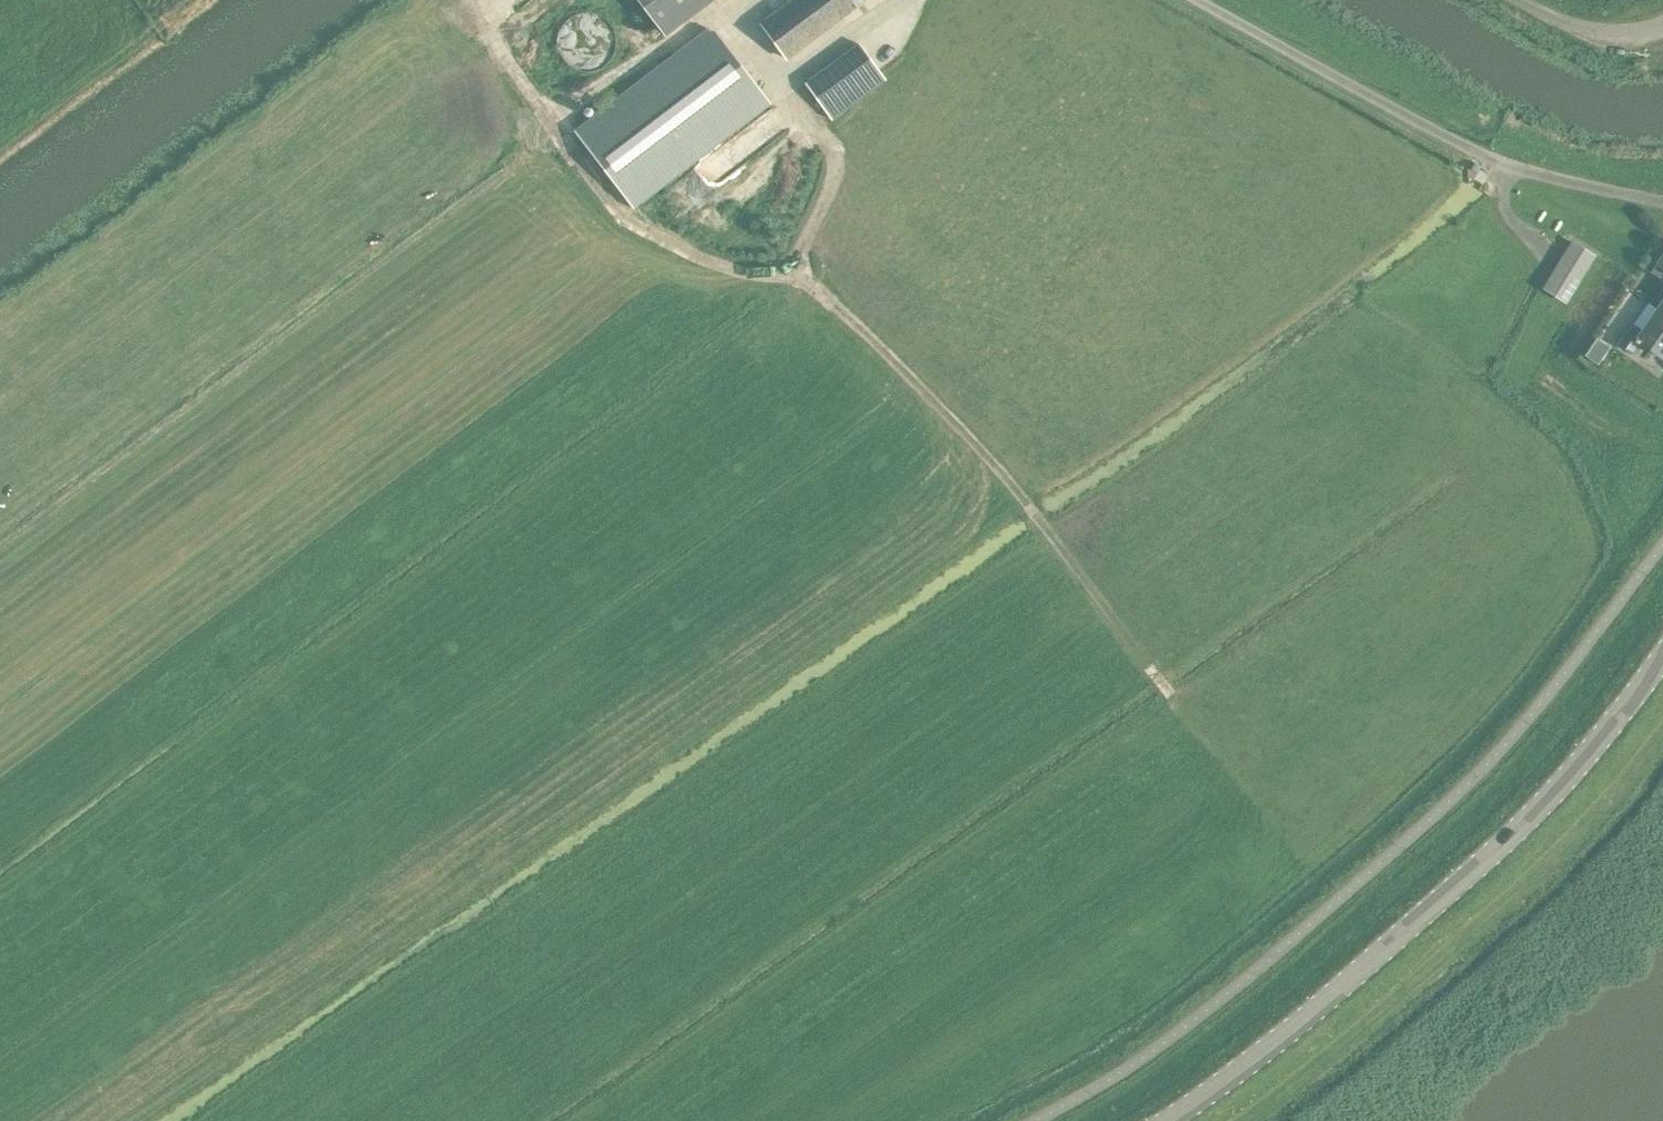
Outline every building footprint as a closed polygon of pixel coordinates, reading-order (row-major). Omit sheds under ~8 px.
[(668,32),(710,0),(645,0),(668,32)] [(789,3),(762,23),(788,58),(866,0),(787,0),(789,3)] [(612,46),(613,41),(611,33),(609,28),(606,23),(601,20),(597,18),(588,16),(583,16),(578,18),(573,20),(570,23),(567,27),(564,32),(562,41),(563,45),(564,51),(569,59),(576,64),(582,66),(586,66),(590,66),(597,64),(604,60),(609,55),(611,51),(612,46)] [(712,26),(574,131),(633,208),(771,103),(712,26)] [(885,79),(859,43),(805,83),(831,118),(857,99),(885,79)] [(1567,302),(1596,258),(1573,243),(1544,288),(1567,302)] [(1651,272),(1662,281),(1662,256),(1651,272)] [(1657,309),(1642,329),(1634,323),(1619,345),(1632,354),(1640,342),(1662,359),(1662,313),(1657,309)]
